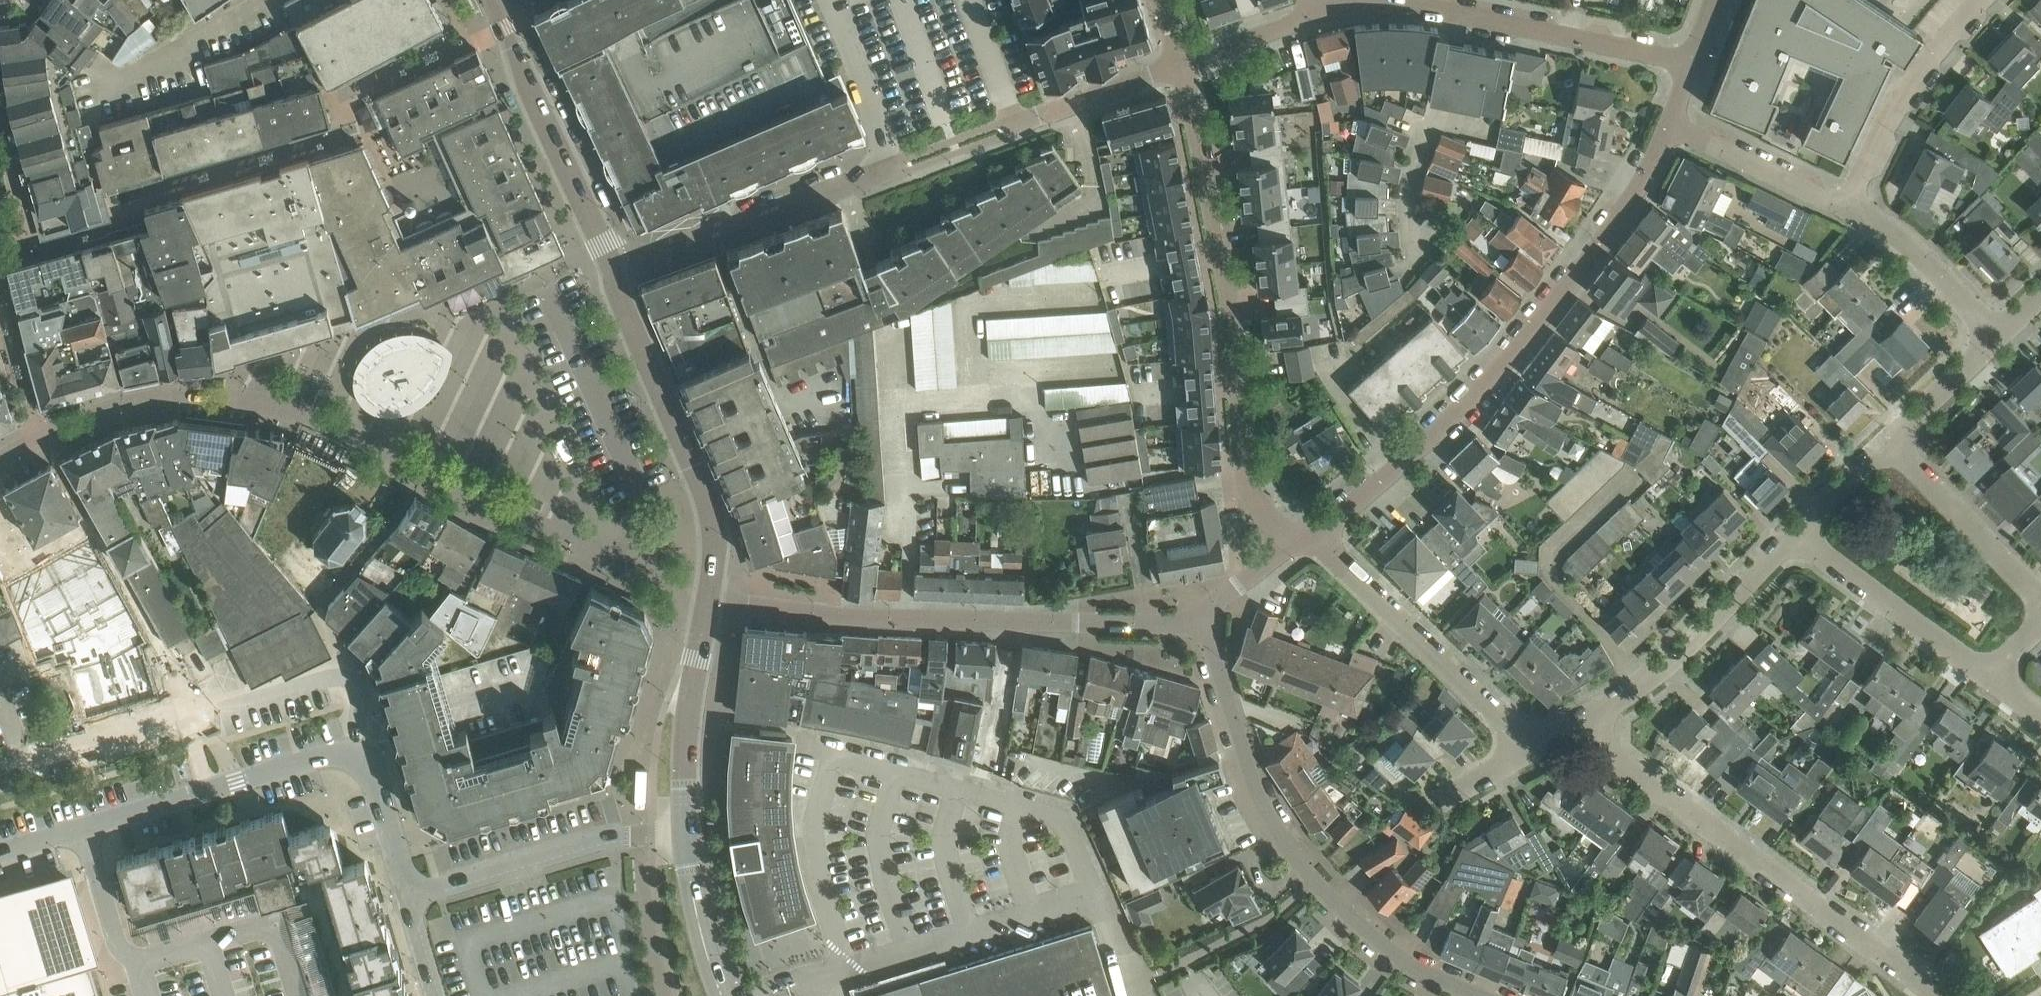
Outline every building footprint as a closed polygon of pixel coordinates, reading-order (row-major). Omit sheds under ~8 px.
[(41,11),(43,11),(42,12),(77,40),(80,36),(97,47),(121,64),(139,52),(127,38),(120,32),(116,29),(95,17),(90,13),(90,12),(77,0),(49,0),(41,11)] [(90,12),(90,13),(95,17),(116,29),(121,21),(131,34),(127,38),(139,52),(156,40),(145,24),(142,21),(126,0),(77,0),(90,12)] [(142,21),(146,18),(155,11),(148,2),(151,0),(126,0),(142,21)] [(196,14),(217,0),(187,0),(196,14)] [(431,0),(290,0),(285,2),(296,24),(326,82),(327,83),(338,77),(363,63),(434,26),(443,22),(431,0)] [(534,14),(539,24),(560,68),(562,67),(630,212),(650,220),(700,196),(703,200),(865,130),(847,90),(833,96),(792,0),(734,0),(649,41),(642,26),(697,0),(564,0),(534,14)] [(1020,23),(1022,22),(1026,33),(1025,33),(1044,86),(1056,81),(1056,82),(1071,76),(1096,67),(1097,70),(1112,66),(1112,65),(1118,63),(1114,52),(1151,41),(1148,30),(1149,30),(1144,14),(1140,1),(1140,0),(1012,0),(1020,23)] [(1210,23),(1235,15),(1240,13),(1241,13),(1236,0),(1203,0),(1210,23)] [(1709,106),(1765,129),(1777,99),(1761,92),(1763,86),(1774,90),(1790,51),(1841,72),(1817,122),(1811,119),(1801,139),(1844,159),(1891,60),(1883,56),(1885,52),(1904,65),(1922,36),(1868,0),(1752,0),(1709,106)] [(2031,9),(2040,20),(2040,1),(2031,9)] [(80,36),(77,40),(42,12),(30,26),(26,22),(20,23),(0,26),(0,39),(1,47),(6,99),(7,99),(8,100),(14,98),(19,137),(18,137),(35,196),(93,180),(83,147),(77,126),(76,122),(82,120),(70,79),(97,47),(80,36)] [(2038,32),(2024,18),(1989,55),(2002,67),(2000,68),(2010,77),(2011,76),(2022,86),(2040,66),(2038,62),(2040,59),(2040,35),(2038,32)] [(1437,32),(1438,28),(1430,26),(1417,25),(1406,24),(1398,23),(1389,23),(1389,28),(1380,28),(1380,23),(1370,24),(1362,25),(1354,25),(1362,83),(1363,83),(1363,80),(1384,80),(1384,81),(1386,81),(1386,78),(1407,80),(1407,82),(1409,82),(1409,79),(1431,84),(1428,95),(1430,95),(1430,94),(1441,96),(1453,98),(1453,100),(1454,100),(1455,99),(1469,102),(1471,97),(1478,99),(1477,105),(1479,105),(1479,104),(1494,107),(1495,103),(1503,104),(1502,112),(1503,113),(1507,97),(1516,54),(1495,49),(1494,54),(1485,52),(1485,48),(1464,43),(1453,41),(1447,40),(1448,34),(1437,32)] [(320,84),(326,82),(296,24),(245,52),(205,63),(213,92),(147,112),(164,169),(331,121),(330,116),(332,116),(329,106),(327,106),(320,84)] [(1316,35),(1321,54),(1323,60),(1342,55),(1346,71),(1355,68),(1351,53),(1352,52),(1345,27),(1316,35)] [(499,95),(495,87),(485,64),(484,65),(476,48),(462,54),(463,57),(374,97),(367,101),(369,104),(368,105),(376,123),(377,124),(379,127),(390,122),(402,147),(419,139),(427,135),(430,129),(441,134),(443,133),(444,136),(443,136),(451,155),(453,154),(459,168),(455,169),(472,208),(456,216),(430,227),(432,230),(400,245),(392,228),(399,224),(385,193),(382,194),(377,183),(378,183),(371,166),(369,167),(359,145),(308,161),(330,233),(341,271),(354,316),(355,318),(357,317),(357,316),(364,314),(365,317),(421,294),(425,302),(441,295),(485,275),(498,269),(503,280),(564,253),(498,106),(504,103),(500,95),(499,95)] [(1540,85),(1542,77),(1546,57),(1516,51),(1516,54),(1507,97),(1526,101),(1529,82),(1540,85)] [(1302,99),(1316,96),(1309,65),(1295,68),(1302,99)] [(1585,114),(1614,120),(1615,114),(1608,113),(1613,90),(1593,85),(1595,74),(1581,71),(1573,111),(1569,110),(1569,111),(1585,114)] [(1331,79),(1338,102),(1357,97),(1350,73),(1331,79)] [(1271,90),(1268,90),(1264,79),(1250,85),(1251,92),(1229,94),(1231,119),(1233,119),(1233,118),(1273,114),(1273,113),(1271,90)] [(1998,131),(2023,100),(2004,85),(1992,101),(1970,83),(1947,111),(1971,130),(1981,118),(1998,131)] [(1175,127),(1170,112),(1166,96),(1144,102),(1153,132),(1153,133),(1175,127)] [(1407,106),(1388,99),(1385,98),(1381,110),(1390,114),(1402,118),(1407,106)] [(1322,121),(1335,119),(1330,99),(1317,102),(1322,121)] [(1153,133),(1153,132),(1144,102),(1123,108),(1132,138),(1132,139),(1153,133)] [(1424,113),(1427,107),(1415,103),(1412,109),(1424,113)] [(1390,114),(1381,110),(1365,104),(1364,104),(1366,118),(1371,120),(1386,125),(1390,114)] [(1132,139),(1132,138),(1123,108),(1102,114),(1111,145),(1132,139)] [(1607,153),(1614,120),(1585,114),(1569,111),(1562,142),(1526,135),(1527,130),(1501,125),(1496,146),(1504,148),(1517,151),(1522,153),(1523,150),(1563,159),(1589,165),(1592,150),(1607,153)] [(104,186),(164,169),(147,112),(100,125),(105,142),(94,150),(104,186)] [(1256,153),(1283,151),(1279,112),(1273,113),(1273,114),(1233,118),(1233,119),(1236,142),(1254,141),(1256,153)] [(1331,133),(1331,131),(1339,130),(1339,119),(1335,119),(1322,121),(1323,133),(1331,133)] [(1386,125),(1371,120),(1354,119),(1351,132),(1357,133),(1352,156),(1383,162),(1392,164),(1395,147),(1387,143),(1393,128),(1386,125)] [(94,139),(91,128),(89,123),(77,126),(83,147),(94,139)] [(2040,130),(2029,141),(2031,143),(2040,153),(2040,130)] [(1437,147),(1462,155),(1467,143),(1442,133),(1437,147)] [(1323,139),(1324,152),(1333,151),(1332,138),(1323,139)] [(1180,161),(1179,161),(1175,140),(1134,148),(1138,171),(1181,162),(1180,161)] [(2031,143),(2016,158),(2040,184),(2040,153),(2031,143)] [(1082,187),(1078,182),(1053,144),(1040,148),(1043,155),(1015,165),(1018,172),(990,182),(993,188),(966,199),(968,205),(941,216),(943,222),(916,232),(918,239),(891,249),(893,256),(863,267),(842,209),(727,252),(770,365),(771,367),(850,337),(853,336),(874,327),(885,323),(878,307),(895,301),(899,307),(900,308),(903,308),(957,271),(1057,204),(1082,187)] [(1986,159),(1982,157),(1964,148),(1958,160),(1957,160),(1928,146),(1904,192),(1932,206),(1943,182),(1956,188),(1968,165),(1979,171),(1986,159)] [(1452,178),(1462,155),(1437,147),(1428,168),(1452,178)] [(1522,153),(1517,151),(1504,148),(1500,167),(1526,176),(1576,205),(1581,196),(1579,196),(1586,185),(1555,167),(1550,175),(1532,165),(1531,168),(1520,162),(1522,153)] [(1241,193),(1287,188),(1283,151),(1256,153),(1257,166),(1238,168),(1241,193)] [(1383,162),(1352,156),(1345,154),(1344,170),(1348,170),(1347,195),(1355,195),(1378,196),(1388,197),(1388,179),(1379,177),(1383,162)] [(1716,188),(1720,189),(1726,178),(1684,156),(1668,189),(1706,207),(1716,188)] [(1104,177),(1113,176),(1109,160),(1101,162),(1104,177)] [(354,316),(341,271),(330,233),(308,161),(183,197),(216,269),(218,272),(204,278),(205,285),(205,287),(206,287),(208,303),(215,361),(262,347),(351,321),(350,317),(354,316)] [(1142,192),(1185,183),(1181,162),(1138,171),(1142,192)] [(1571,213),(1576,205),(1526,176),(1500,167),(1499,169),(1512,173),(1508,180),(1537,197),(1532,205),(1563,223),(1569,212),(1571,213)] [(1453,183),(1445,180),(1426,175),(1420,194),(1447,202),(1453,183)] [(1108,193),(1116,191),(1113,176),(1104,177),(1108,193)] [(1343,193),(1344,180),(1332,179),(1330,192),(1343,193)] [(56,190),(35,196),(45,232),(66,227),(88,221),(91,220),(103,216),(95,189),(93,180),(77,185),(56,190)] [(1184,185),(1185,184),(1185,183),(1142,192),(1147,213),(1188,205),(1184,185)] [(1793,203),(1756,185),(1747,204),(1769,215),(1765,223),(1780,230),(1793,203)] [(1263,228),(1291,225),(1287,188),(1241,193),(1243,217),(1262,215),(1263,228)] [(1733,221),(1706,207),(1668,189),(1660,204),(1691,220),(1691,219),(1724,236),(1733,221)] [(1378,212),(1378,196),(1355,195),(1355,209),(1346,210),(1348,235),(1357,234),(1379,231),(1389,230),(1387,212),(1378,212)] [(169,297),(205,287),(205,285),(204,278),(218,272),(216,269),(183,197),(157,204),(145,208),(151,227),(141,230),(146,242),(161,285),(166,298),(169,297)] [(1967,215),(1965,218),(1966,220),(1969,217),(1986,236),(1970,251),(1979,261),(1977,262),(1994,279),(1999,274),(2019,255),(2014,249),(2015,248),(2012,245),(1992,223),(2001,214),(1986,198),(1967,215)] [(2030,209),(2040,221),(2040,199),(2030,209)] [(1112,219),(1114,219),(1121,218),(1119,203),(1110,204),(1112,219)] [(1163,232),(1192,226),(1188,205),(1147,213),(1151,235),(1164,232),(1163,232)] [(1676,223),(1669,218),(1653,205),(1637,226),(1684,262),(1694,249),(1670,231),(1676,223)] [(1557,241),(1542,228),(1530,220),(1526,226),(1504,208),(1495,220),(1542,259),(1557,241)] [(1475,236),(1485,222),(1474,215),(1465,228),(1475,236)] [(1098,217),(1099,220),(1102,242),(1114,238),(1113,235),(1111,216),(1098,217)] [(1114,235),(1122,234),(1123,233),(1121,218),(1114,219),(1112,219),(1114,235)] [(1087,222),(1087,225),(1090,247),(1102,242),(1099,220),(1087,222)] [(1959,220),(1954,224),(1960,230),(1964,225),(1959,220)] [(1330,223),(1331,235),(1339,235),(1338,222),(1330,223)] [(1075,226),(1075,229),(1079,251),(1090,247),(1087,225),(1075,226)] [(1257,267),(1294,263),(1291,225),(1263,228),(1264,241),(1254,242),(1257,267)] [(1168,255),(1196,249),(1192,226),(1163,232),(1164,232),(1168,255)] [(1674,274),(1684,262),(1637,226),(1617,251),(1638,269),(1650,254),(1674,274)] [(1063,230),(1064,233),(1066,256),(1079,251),(1075,229),(1063,230)] [(116,251),(146,242),(141,230),(82,247),(93,286),(99,288),(126,281),(116,251)] [(1515,243),(1501,230),(1493,239),(1506,252),(1515,243)] [(1356,273),(1386,265),(1395,263),(1390,245),(1381,246),(1379,231),(1357,234),(1358,247),(1349,250),(1356,273)] [(1052,234),(1052,237),(1055,260),(1066,256),(1064,233),(1052,234)] [(1125,238),(1126,256),(1148,254),(1146,236),(1125,238)] [(1052,237),(1038,239),(1039,251),(1039,253),(1040,266),(1046,263),(1054,260),(1055,260),(1052,237)] [(1522,296),(1499,276),(1502,273),(1463,238),(1453,249),(1492,282),(1479,297),(1504,318),(1522,296)] [(164,300),(166,298),(161,285),(146,242),(116,251),(126,281),(135,314),(140,328),(148,326),(152,338),(160,374),(160,376),(181,371),(172,335),(164,300)] [(96,297),(93,286),(82,247),(8,268),(27,346),(63,336),(59,325),(62,325),(69,297),(89,293),(96,297)] [(1171,272),(1200,266),(1196,249),(1168,255),(1171,272)] [(1544,269),(1528,257),(1519,250),(1504,269),(1528,289),(1544,269)] [(1784,250),(1775,267),(1798,279),(1807,263),(1784,250)] [(981,287),(1009,277),(1033,268),(1040,266),(1039,253),(979,276),(981,287)] [(1675,295),(1652,277),(1646,272),(1641,278),(1613,256),(1587,289),(1622,315),(1636,297),(1659,315),(1675,295)] [(681,378),(749,348),(722,275),(715,257),(642,283),(644,288),(653,314),(681,378)] [(1081,259),(1083,279),(1099,278),(1093,258),(1081,259)] [(1435,286),(1449,271),(1436,258),(1422,273),(1435,286)] [(1071,280),(1083,279),(1081,259),(1069,260),(1071,280)] [(1047,281),(1059,281),(1057,260),(1054,260),(1046,263),(1047,281)] [(1059,281),(1071,280),(1069,260),(1057,260),(1059,281)] [(1845,306),(1867,284),(1850,267),(1851,265),(1850,264),(1840,274),(1827,261),(1804,283),(1835,315),(1845,306)] [(1761,289),(1772,269),(1760,262),(1749,282),(1761,289)] [(1034,282),(1047,281),(1046,263),(1040,266),(1033,268),(1034,282)] [(1307,285),(1297,286),(1294,263),(1257,267),(1257,270),(1253,270),(1254,283),(1258,282),(1259,291),(1278,289),(1279,302),(1308,299),(1307,285)] [(1373,318),(1405,291),(1399,277),(1390,280),(1386,265),(1356,273),(1342,276),(1343,289),(1335,290),(1336,302),(1344,302),(1344,296),(1359,288),(1373,318)] [(1176,294),(1204,289),(1200,266),(1171,272),(1176,294)] [(1035,284),(1034,282),(1033,268),(1009,277),(1010,286),(1035,284)] [(1334,277),(1335,290),(1343,289),(1342,276),(1334,277)] [(120,382),(160,374),(152,338),(148,326),(140,328),(135,314),(126,281),(99,288),(93,286),(96,297),(120,382)] [(1850,355),(1852,353),(1869,337),(1883,323),(1873,313),(1886,301),(1885,300),(1884,301),(1867,284),(1845,306),(1862,324),(1861,328),(1842,347),(1850,355)] [(215,361),(208,303),(206,287),(205,287),(169,297),(179,334),(172,335),(181,371),(190,369),(191,370),(213,365),(213,361),(215,361)] [(1167,318),(1210,311),(1205,288),(1204,289),(1176,294),(1163,297),(1167,318)] [(1405,291),(1373,318),(1353,335),(1360,344),(1416,297),(1408,288),(1405,291)] [(1477,300),(1476,301),(1463,290),(1459,295),(1452,289),(1445,296),(1443,294),(1488,336),(1501,322),(1477,300)] [(43,404),(69,397),(120,382),(96,297),(89,293),(69,297),(62,325),(59,325),(63,336),(27,346),(43,404)] [(1474,351),(1488,336),(1443,294),(1435,303),(1456,323),(1451,330),(1474,351)] [(932,315),(953,313),(952,298),(931,306),(932,315)] [(1602,316),(1595,311),(1580,298),(1557,327),(1582,346),(1583,344),(1594,351),(1615,323),(1602,316)] [(1300,314),(1309,313),(1308,299),(1279,302),(1280,315),(1262,317),(1265,342),(1302,338),(1300,314)] [(912,328),(933,327),(932,315),(931,306),(911,313),(912,328)] [(1116,307),(1117,307),(1117,306),(1107,309),(1112,326),(1121,324),(1116,307)] [(1766,306),(1754,328),(1769,336),(1781,315),(1766,306)] [(1093,332),(1096,331),(1094,311),(1082,312),(1084,332),(1093,332)] [(1096,331),(1104,331),(1113,330),(1107,311),(1094,311),(1096,331)] [(1209,312),(1210,312),(1210,311),(1167,318),(1169,338),(1211,334),(1209,312)] [(1081,332),(1084,332),(1082,312),(1070,313),(1072,333),(1081,332)] [(933,327),(953,325),(953,313),(932,315),(933,327)] [(1070,333),(1072,333),(1070,313),(1058,314),(1060,334),(1070,333)] [(1035,335),(1047,334),(1048,334),(1046,314),(1034,315),(1035,335)] [(1058,334),(1060,334),(1058,314),(1046,314),(1048,334),(1058,334)] [(1024,336),(1035,335),(1034,315),(1022,316),(1024,336)] [(1012,337),(1013,337),(1024,336),(1022,316),(1010,317),(1012,337)] [(1415,330),(1452,373),(1457,369),(1452,364),(1465,353),(1432,316),(1415,330)] [(1679,341),(1648,316),(1635,332),(1669,353),(1679,341)] [(987,338),(999,337),(998,317),(986,318),(987,338)] [(999,337),(1001,337),(1012,337),(1010,317),(998,317),(999,337)] [(1896,352),(1882,364),(1892,374),(1926,342),(1903,318),(1882,338),(1896,352)] [(463,330),(472,353),(487,348),(478,324),(463,330)] [(1125,339),(1121,324),(1112,326),(1116,342),(1126,340),(1125,339)] [(934,339),(954,337),(953,325),(933,327),(934,339)] [(853,344),(875,343),(874,327),(853,336),(853,344)] [(913,340),(934,339),(933,327),(912,328),(913,340)] [(1104,331),(1105,351),(1118,350),(1113,330),(1104,331)] [(1447,377),(1452,373),(1415,330),(1398,345),(1431,382),(1443,372),(1447,377)] [(1094,351),(1105,351),(1104,331),(1096,331),(1093,332),(1094,351)] [(1580,350),(1570,343),(1554,331),(1535,356),(1561,376),(1570,364),(1574,358),(1580,350)] [(1071,353),(1082,352),(1081,332),(1072,333),(1070,333),(1071,353)] [(1082,352),(1094,351),(1093,332),(1084,332),(1081,332),(1082,352)] [(1060,354),(1071,353),(1070,333),(1060,334),(1058,334),(1060,354)] [(1037,355),(1048,354),(1047,334),(1035,335),(1037,355)] [(1048,354),(1060,354),(1058,334),(1048,334),(1047,334),(1048,354)] [(1184,358),(1212,356),(1211,334),(1169,338),(1170,360),(1183,359),(1184,358)] [(1025,356),(1037,355),(1035,335),(1024,336),(1025,356)] [(1014,357),(1025,356),(1024,336),(1013,337),(1014,357)] [(851,378),(850,356),(850,337),(771,367),(778,386),(784,383),(780,374),(787,372),(791,380),(801,376),(798,368),(805,365),(809,373),(819,370),(816,361),(823,358),(827,367),(837,363),(834,354),(841,351),(845,361),(841,362),(848,380),(851,378)] [(934,351),(955,349),(954,337),(934,339),(934,351)] [(989,358),(1003,357),(1001,337),(999,337),(987,338),(989,358)] [(1003,357),(1014,357),(1013,337),(1012,337),(1001,337),(1003,357)] [(914,352),(934,351),(934,339),(913,340),(914,352)] [(402,369),(429,359),(423,344),(407,342),(393,345),(380,352),(370,363),(374,377),(372,383),(391,392),(402,369)] [(854,356),(876,355),(875,343),(853,344),(854,356)] [(1127,358),(1138,356),(1134,343),(1123,346),(1127,358)] [(1288,363),(1312,358),(1309,345),(1285,350),(1288,363)] [(1382,359),(1419,401),(1423,397),(1419,393),(1431,382),(1398,345),(1382,359)] [(1624,371),(1630,359),(1607,346),(1601,357),(1624,371)] [(749,348),(681,378),(737,507),(818,472),(821,437),(822,432),(793,436),(772,388),(764,367),(757,369),(749,348)] [(935,362),(956,361),(955,349),(934,351),(935,362)] [(1588,368),(1608,381),(1616,368),(1596,356),(1597,355),(1588,349),(1584,354),(1593,361),(1588,368)] [(915,364),(935,362),(934,351),(914,352),(915,364)] [(1869,389),(1843,362),(1832,352),(1815,369),(1839,393),(1827,406),(1845,424),(1866,403),(1861,397),(1869,389)] [(1869,389),(1873,393),(1883,383),(1852,353),(1850,355),(1843,362),(1869,389)] [(855,368),(877,367),(876,355),(854,356),(855,368)] [(1185,382),(1214,379),(1212,356),(1184,358),(1183,359),(1185,382)] [(1566,380),(1561,376),(1535,356),(1522,373),(1553,398),(1556,393),(1570,401),(1573,396),(1595,408),(1600,399),(1579,387),(1577,389),(1564,382),(1566,380)] [(1312,358),(1288,363),(1291,379),(1315,375),(1312,358)] [(413,403),(416,401),(413,397),(424,388),(434,375),(429,359),(402,369),(391,392),(386,405),(386,408),(389,408),(392,408),(398,408),(401,408),(405,407),(409,405),(413,403)] [(1414,405),(1419,401),(1382,359),(1365,375),(1398,411),(1410,401),(1414,405)] [(936,374),(957,373),(956,361),(935,362),(936,374)] [(916,376),(936,374),(935,362),(915,364),(916,376)] [(1731,363),(1721,383),(1741,394),(1752,374),(1731,363)] [(2037,365),(2025,376),(2022,374),(2011,385),(2016,391),(2015,392),(2029,406),(2031,403),(2040,412),(2040,369),(2037,365)] [(856,380),(877,379),(877,367),(855,368),(856,380)] [(10,423),(13,416),(0,373),(0,428),(10,423)] [(957,373),(936,374),(937,387),(957,386),(957,373)] [(936,374),(916,376),(916,389),(937,387),(936,374)] [(1386,421),(1398,411),(1365,375),(1348,389),(1372,416),(1385,431),(1390,426),(1386,421)] [(1562,406),(1537,388),(1521,377),(1505,398),(1561,441),(1567,433),(1550,423),(1562,406)] [(857,392),(878,391),(877,379),(856,380),(857,392)] [(1187,399),(1216,397),(1214,379),(1185,382),(1187,399)] [(1105,406),(1117,404),(1115,382),(1103,383),(1105,406)] [(1115,382),(1117,404),(1130,402),(1128,389),(1126,382),(1115,382)] [(386,405),(391,392),(372,383),(367,394),(365,396),(367,398),(370,401),(373,403),(375,404),(377,405),(380,406),(384,407),(386,408),(386,405)] [(1093,408),(1105,406),(1103,383),(1092,384),(1093,408)] [(1082,410),(1093,408),(1092,384),(1080,385),(1082,410)] [(1077,411),(1082,410),(1080,385),(1069,386),(1070,411),(1077,411)] [(1047,412),(1059,412),(1057,386),(1045,387),(1047,412)] [(1059,412),(1070,411),(1069,386),(1057,386),(1059,412)] [(1035,413),(1047,412),(1045,387),(1034,388),(1035,413)] [(858,404),(879,403),(878,391),(857,392),(858,404)] [(1791,410),(1800,402),(1791,393),(1782,402),(1791,410)] [(1724,394),(1718,407),(1726,411),(1732,398),(1724,394)] [(1219,419),(1217,419),(1216,397),(1187,399),(1189,422),(1189,423),(1219,420),(1219,419)] [(2032,429),(2033,428),(2002,397),(1990,409),(2008,428),(1998,438),(2010,450),(2032,429)] [(1561,441),(1505,398),(1483,429),(1507,446),(1519,430),(1532,440),(1554,454),(1558,447),(1561,441)] [(1142,474),(1133,421),(1130,402),(1117,404),(1105,406),(1093,408),(1082,410),(1077,411),(1089,483),(1142,474)] [(1732,412),(1746,427),(1756,416),(1742,402),(1732,412)] [(859,416),(880,415),(879,403),(858,404),(859,416)] [(1349,448),(1338,431),(1334,423),(1331,424),(1322,409),(1316,412),(1317,413),(1300,424),(1284,434),(1294,449),(1304,443),(1318,467),(1349,448)] [(1732,412),(1722,423),(1742,443),(1744,442),(1751,449),(1744,456),(1748,460),(1734,475),(1748,489),(1744,493),(1758,507),(1762,503),(1765,506),(1786,484),(1760,459),(1769,450),(1762,443),(1755,436),(1746,427),(1732,412)] [(1826,444),(1793,412),(1762,443),(1769,450),(1795,475),(1796,474),(1794,472),(1802,464),(1804,466),(1826,444)] [(860,428),(881,427),(880,415),(859,416),(860,428)] [(1011,416),(1012,436),(1023,435),(1022,415),(1011,416)] [(1001,436),(1012,436),(1011,416),(1000,417),(1001,436)] [(978,438),(990,437),(988,417),(977,418),(978,438)] [(990,437),(1001,436),(1000,417),(988,417),(990,437)] [(1681,442),(1690,447),(1704,454),(1720,425),(1706,417),(1694,439),(1685,434),(1681,442)] [(1980,446),(1996,430),(1984,417),(1950,449),(1954,452),(1951,455),(1961,465),(1963,462),(1975,475),(1992,459),(1980,446)] [(196,470),(178,419),(178,418),(156,425),(155,422),(116,432),(135,485),(139,496),(139,497),(140,498),(156,491),(157,494),(178,488),(175,479),(183,476),(190,492),(192,491),(193,498),(207,493),(224,513),(229,509),(222,501),(196,470)] [(967,439),(978,438),(977,418),(966,419),(967,439)] [(245,447),(248,428),(187,420),(178,419),(196,470),(222,501),(229,470),(229,463),(232,445),(245,447)] [(956,439),(967,439),(966,419),(955,420),(956,439)] [(1027,494),(1023,435),(1012,436),(1001,436),(990,437),(978,438),(967,439),(956,439),(945,440),(943,420),(918,422),(920,454),(943,452),(944,464),(944,470),(971,469),(971,496),(992,495),(1005,496),(1027,494)] [(945,440),(956,439),(955,420),(943,420),(945,440)] [(1177,445),(1220,442),(1219,420),(1189,423),(1189,422),(1176,423),(1177,445)] [(1640,421),(1631,438),(1651,449),(1652,448),(1653,446),(1658,435),(1660,432),(1640,421)] [(1147,448),(1144,426),(1134,427),(1138,449),(1147,448)] [(860,440),(881,439),(881,427),(860,428),(860,433),(860,440)] [(276,485),(293,448),(259,433),(260,429),(248,428),(245,447),(232,445),(229,463),(229,470),(222,501),(229,509),(253,538),(276,485)] [(2030,497),(2039,488),(2017,465),(2040,442),(2040,438),(2032,429),(2010,450),(1998,463),(2005,470),(1987,488),(1991,492),(1989,494),(1998,504),(2001,502),(2012,514),(2030,497)] [(117,494),(118,493),(135,485),(116,432),(85,448),(106,492),(114,488),(116,493),(117,492),(117,494)] [(1663,460),(1666,455),(1674,439),(1660,432),(1658,435),(1653,446),(1652,448),(1651,449),(1635,464),(1644,474),(1661,458),(1663,460)] [(1527,462),(1523,460),(1505,452),(1499,458),(1477,434),(1450,459),(1477,488),(1481,485),(1485,491),(1498,498),(1502,492),(1493,486),(1500,479),(1504,480),(1508,481),(1513,481),(1517,479),(1518,476),(1527,462)] [(1635,464),(1651,449),(1631,438),(1621,457),(1626,460),(1635,464)] [(860,452),(882,451),(881,439),(860,440),(860,452)] [(347,465),(297,443),(295,442),(293,448),(276,485),(253,538),(273,562),(274,559),(295,533),(314,509),(347,465)] [(1219,443),(1221,443),(1220,442),(1177,445),(1179,468),(1221,464),(1219,443)] [(1621,457),(1608,451),(1602,447),(1592,457),(1611,477),(1624,465),(1626,460),(1621,457)] [(162,571),(118,493),(117,494),(117,492),(116,493),(114,488),(106,492),(85,448),(63,458),(63,460),(68,467),(135,586),(167,644),(192,630),(161,572),(162,571)] [(1151,470),(1147,448),(1138,449),(1142,471),(1151,470)] [(860,464),(883,463),(882,451),(860,452),(860,464)] [(921,466),(944,464),(943,452),(920,454),(921,466)] [(1709,452),(1702,460),(1716,474),(1723,466),(1709,452)] [(1602,486),(1611,477),(1592,457),(1583,466),(1602,486)] [(1670,467),(1663,460),(1661,458),(1644,474),(1653,483),(1670,467)] [(132,612),(118,587),(52,467),(53,467),(51,463),(18,481),(5,488),(7,492),(8,491),(32,534),(22,540),(28,551),(30,550),(57,604),(54,605),(61,618),(73,645),(100,630),(100,629),(132,612)] [(861,476),(884,475),(883,463),(860,464),(861,476)] [(944,464),(921,466),(922,478),(945,477),(944,470),(944,464)] [(1593,494),(1602,486),(1583,466),(1574,475),(1593,494)] [(818,472),(737,507),(750,548),(757,546),(760,558),(771,555),(774,563),(835,573),(836,556),(836,552),(816,496),(818,472)] [(861,488),(885,487),(884,475),(861,476),(861,488)] [(1584,503),(1593,494),(1574,475),(1565,483),(1584,503)] [(1224,544),(1216,501),(1200,504),(1195,477),(1144,486),(1146,548),(1153,581),(1162,579),(1162,581),(1225,570),(1220,544),(1224,544)] [(1575,511),(1584,503),(1565,483),(1556,492),(1575,511)] [(885,487),(861,488),(861,499),(884,501),(885,495),(885,487)] [(1476,498),(1471,503),(1457,487),(1434,508),(1457,533),(1448,541),(1469,562),(1478,554),(1486,547),(1478,539),(1477,533),(1487,525),(1499,513),(1491,505),(1476,498)] [(1747,513),(1733,498),(1724,489),(1714,498),(1709,492),(1695,505),(1724,535),(1729,541),(1739,531),(1734,525),(1747,513)] [(1566,520),(1575,511),(1556,492),(1547,501),(1566,520)] [(1117,494),(1097,497),(1093,513),(1092,513),(1094,529),(1086,530),(1089,544),(1078,546),(1082,574),(1123,567),(1122,558),(1132,557),(1129,537),(1126,538),(1124,525),(1123,525),(1121,508),(1119,508),(1117,494)] [(368,560),(395,584),(417,560),(430,545),(448,515),(416,496),(398,527),(368,560)] [(884,501),(861,499),(851,498),(845,556),(836,556),(835,573),(844,574),(842,594),(875,596),(876,568),(884,501)] [(1646,517),(1633,503),(1629,499),(1619,508),(1636,526),(1646,517)] [(310,601),(334,580),(323,567),(329,560),(329,561),(330,560),(343,558),(344,558),(366,530),(365,529),(364,516),(365,516),(363,514),(366,510),(355,501),(352,505),(350,504),(349,504),(336,507),(335,506),(316,530),(316,548),(312,552),(295,533),(274,559),(310,601)] [(1715,543),(1724,535),(1695,505),(1687,513),(1692,519),(1682,528),(1688,534),(1711,558),(1720,549),(1715,543)] [(1609,517),(1623,532),(1627,535),(1636,526),(1619,508),(1609,517)] [(273,562),(253,538),(229,509),(224,513),(205,529),(194,512),(190,515),(172,525),(232,645),(252,686),(322,651),(305,617),(315,608),(310,601),(274,559),(273,562)] [(22,540),(18,542),(0,510),(0,571),(4,578),(5,578),(8,584),(33,570),(24,553),(28,551),(22,540)] [(2025,527),(2028,531),(2026,533),(2035,543),(2038,541),(2040,544),(2040,511),(2025,527)] [(457,583),(474,553),(484,535),(448,515),(430,545),(417,560),(457,583)] [(1469,562),(1448,541),(1433,525),(1421,537),(1416,532),(1416,533),(1407,523),(1380,548),(1390,558),(1385,562),(1423,602),(1438,585),(1431,578),(1450,559),(1472,583),(1465,590),(1473,599),(1488,583),(1469,562)] [(1698,571),(1711,558),(1688,534),(1677,544),(1672,538),(1659,550),(1688,580),(1687,580),(1692,586),(1703,576),(1698,571)] [(950,538),(939,538),(934,538),(934,543),(921,542),(921,551),(920,550),(919,569),(915,569),(914,597),(943,599),(944,571),(934,571),(934,562),(949,562),(950,552),(950,538)] [(1594,565),(1603,557),(1587,539),(1577,548),(1594,565)] [(523,553),(495,541),(493,540),(478,574),(475,573),(465,595),(451,588),(430,613),(444,624),(477,652),(479,651),(491,627),(506,592),(523,553)] [(980,548),(980,552),(967,551),(967,548),(962,548),(962,552),(950,552),(949,562),(949,571),(944,571),(943,599),(983,600),(985,564),(991,565),(991,552),(983,552),(983,548),(980,548)] [(995,549),(985,548),(983,548),(983,552),(991,552),(991,565),(985,564),(983,600),(1024,602),(1025,574),(1000,573),(1001,565),(1021,566),(1022,549),(1016,549),(1016,552),(1003,551),(1003,553),(995,553),(995,549)] [(1567,557),(1584,575),(1594,565),(1577,548),(1567,557)] [(1666,600),(1687,580),(1688,580),(1659,550),(1638,571),(1666,600)] [(566,615),(573,598),(582,579),(523,553),(506,592),(491,627),(505,634),(513,619),(527,625),(526,626),(539,632),(545,623),(551,608),(566,615)] [(1539,573),(1540,559),(1515,557),(1514,571),(1539,573)] [(347,636),(395,584),(368,560),(366,562),(360,573),(359,572),(329,605),(327,616),(347,636)] [(900,597),(901,577),(901,570),(876,568),(875,596),(900,597)] [(4,578),(0,571),(0,646),(24,633),(16,613),(1,579),(4,578)] [(1656,610),(1666,600),(1638,571),(1627,581),(1632,587),(1622,596),(1628,602),(1627,602),(1650,626),(1661,616),(1656,610)] [(444,624),(430,613),(395,584),(347,636),(374,661),(419,811),(448,828),(552,797),(549,789),(557,787),(558,786),(560,785),(561,784),(562,782),(563,781),(564,780),(565,778),(565,776),(565,774),(573,772),(576,782),(603,774),(619,719),(626,721),(653,626),(645,609),(592,585),(557,661),(527,646),(428,674),(422,647),(444,624)] [(1558,608),(1564,601),(1555,591),(1548,598),(1558,608)] [(63,667),(55,649),(31,593),(12,601),(18,612),(16,613),(24,633),(42,676),(63,667)] [(1503,621),(1502,620),(1493,611),(1498,606),(1485,593),(1451,628),(1461,638),(1466,633),(1479,645),(1503,621)] [(1564,601),(1558,608),(1567,617),(1574,610),(1564,601)] [(1628,647),(1650,626),(1627,602),(1618,611),(1613,605),(1600,617),(1628,647)] [(1342,649),(1338,659),(1309,648),(1311,644),(1299,639),(1297,644),(1270,634),(1277,616),(1259,609),(1252,627),(1249,626),(1234,666),(1323,700),(1324,701),(1331,683),(1336,685),(1345,662),(1349,663),(1352,653),(1342,649)] [(1821,653),(1841,626),(1820,611),(1800,638),(1821,653)] [(1501,667),(1526,642),(1516,632),(1521,627),(1508,614),(1502,620),(1503,621),(1479,645),(1501,667)] [(207,659),(229,647),(217,626),(195,637),(207,659)] [(804,631),(746,626),(743,658),(792,668),(790,691),(870,710),(916,719),(918,700),(918,692),(851,679),(845,678),(846,671),(802,667),(803,662),(804,631)] [(1832,661),(1842,669),(1862,641),(1841,626),(1821,653),(1811,666),(1823,674),(1832,661)] [(841,660),(842,633),(804,631),(803,662),(841,664),(841,660)] [(877,669),(878,636),(842,633),(841,660),(864,661),(864,668),(877,669)] [(899,663),(900,636),(879,635),(878,636),(877,669),(881,669),(880,662),(899,663)] [(921,651),(922,637),(900,636),(899,663),(920,665),(921,651)] [(1526,680),(1555,649),(1545,639),(1540,645),(1531,636),(1526,642),(1501,667),(1511,676),(1517,671),(1526,680)] [(945,672),(948,638),(930,638),(929,651),(921,651),(920,665),(918,692),(918,700),(936,700),(935,714),(933,724),(949,728),(955,696),(954,696),(954,699),(943,696),(946,672),(945,672)] [(994,674),(996,642),(956,640),(954,672),(994,674)] [(1567,692),(1614,664),(1601,641),(1593,649),(1588,645),(1580,653),(1576,652),(1571,651),(1568,652),(1564,654),(1562,656),(1555,649),(1526,680),(1548,702),(1562,687),(1567,692)] [(1046,678),(1050,649),(1023,644),(1014,698),(1012,710),(1012,716),(1024,718),(1030,675),(1046,678)] [(1071,697),(1078,653),(1050,649),(1046,678),(1048,678),(1047,689),(1058,692),(1056,704),(1058,705),(1056,719),(1068,721),(1071,697)] [(1335,717),(1339,707),(1357,713),(1374,672),(1373,672),(1378,660),(1353,650),(1352,653),(1349,663),(1345,662),(1336,685),(1331,683),(1324,701),(1323,700),(1319,712),(1335,717)] [(1770,675),(1761,666),(1746,652),(1728,671),(1753,694),(1770,675)] [(1122,700),(1130,667),(1091,655),(1087,675),(1082,694),(1090,696),(1086,709),(1118,717),(1121,705),(1122,700)] [(1875,713),(1906,671),(1898,665),(1895,668),(1884,659),(1885,658),(1884,657),(1864,684),(1874,692),(1865,705),(1875,713)] [(867,723),(870,710),(790,691),(792,668),(743,658),(738,701),(736,714),(787,720),(800,723),(803,708),(867,723)] [(1779,667),(1784,672),(1796,684),(1804,675),(1787,659),(1779,667)] [(1150,706),(1160,675),(1130,667),(1122,700),(1131,703),(1122,730),(1127,731),(1124,740),(1123,743),(1138,747),(1141,738),(1150,706)] [(1407,672),(1396,668),(1391,680),(1402,684),(1407,672)] [(1735,713),(1753,694),(1728,671),(1710,689),(1724,702),(1716,711),(1720,715),(1749,743),(1754,747),(1762,737),(1735,713)] [(1893,757),(1917,726),(1916,725),(1928,709),(1916,700),(1925,687),(1924,686),(1923,687),(1912,679),(1914,676),(1906,671),(1875,713),(1893,726),(1891,729),(1896,732),(1883,749),(1893,757)] [(1801,688),(1796,684),(1784,672),(1776,680),(1793,697),(1801,688)] [(1190,721),(1200,689),(1200,687),(1160,675),(1150,706),(1141,738),(1155,742),(1159,729),(1184,736),(1188,725),(1189,721),(1190,721)] [(1836,697),(1847,682),(1838,675),(1816,703),(1818,705),(1811,713),(1805,709),(1818,721),(1832,702),(1836,697)] [(1851,677),(1847,682),(1836,697),(1846,705),(1861,684),(1851,677)] [(984,702),(955,696),(949,728),(947,735),(943,754),(971,764),(984,702)] [(1081,735),(1087,700),(1071,697),(1068,721),(1066,732),(1081,735)] [(1453,752),(1462,743),(1474,731),(1442,700),(1435,712),(1437,713),(1423,728),(1418,724),(1416,721),(1418,719),(1403,704),(1395,717),(1432,756),(1434,758),(1446,751),(1442,747),(1445,743),(1453,752)] [(1959,760),(1962,755),(1974,739),(1964,732),(1971,722),(1947,704),(1932,725),(1940,731),(1933,742),(1935,748),(1944,754),(1946,751),(1959,760)] [(1720,715),(1711,724),(1693,707),(1669,732),(1691,753),(1694,749),(1697,752),(1711,737),(1713,739),(1716,735),(1722,741),(1725,738),(1730,743),(1717,756),(1726,765),(1740,752),(1749,743),(1720,715)] [(1814,726),(1818,721),(1805,709),(1789,729),(1794,733),(1814,726)] [(1432,756),(1395,717),(1395,718),(1391,714),(1386,717),(1392,723),(1388,730),(1396,738),(1382,752),(1378,748),(1371,760),(1393,782),(1405,775),(1401,771),(1404,768),(1413,776),(1432,756)] [(1195,753),(1217,746),(1209,719),(1188,725),(1195,753)] [(943,754),(947,735),(949,728),(933,724),(932,731),(928,751),(943,754)] [(1890,784),(1926,732),(1917,726),(1893,757),(1888,764),(1879,775),(1890,784)] [(1769,727),(1756,748),(1766,755),(1779,734),(1769,727)] [(789,798),(789,783),(789,769),(793,738),(786,737),(787,732),(760,729),(760,735),(735,732),(731,765),(730,799),(733,835),(730,836),(735,866),(738,866),(746,901),(757,932),(781,924),(783,929),(808,920),(806,915),(812,913),(802,884),(795,856),(791,827),(789,798)] [(1312,754),(1312,753),(1297,731),(1281,741),(1264,752),(1270,760),(1266,763),(1276,777),(1302,759),(1303,760),(1312,754)] [(1997,799),(2000,795),(2012,780),(2005,774),(2014,762),(2017,764),(2019,762),(2018,761),(2023,755),(2009,746),(2008,748),(1994,738),(1977,761),(1968,754),(1954,772),(1965,781),(1984,795),(1987,792),(1997,799)] [(1758,802),(1778,775),(1782,770),(1762,755),(1763,754),(1754,747),(1749,743),(1740,752),(1725,767),(1742,780),(1737,787),(1758,802)] [(1075,754),(1073,763),(1085,765),(1087,757),(1075,754)] [(1332,781),(1318,773),(1324,769),(1312,754),(1303,760),(1302,759),(1276,777),(1293,802),(1320,784),(1332,781)] [(1879,775),(1888,764),(1878,755),(1869,767),(1879,775)] [(1813,791),(1832,766),(1819,757),(1805,776),(1787,763),(1782,770),(1778,775),(1758,802),(1779,818),(1804,785),(1813,791)] [(1204,784),(1205,784),(1225,777),(1219,760),(1171,775),(1174,783),(1144,796),(1141,787),(1099,806),(1133,887),(1230,846),(1204,784)] [(1587,784),(1575,775),(1576,774),(1575,773),(1571,779),(1569,778),(1565,782),(1567,783),(1566,786),(1561,783),(1562,782),(1561,781),(1554,792),(1548,788),(1540,799),(1560,814),(1566,805),(1590,824),(1610,796),(1589,781),(1587,784)] [(1312,831),(1328,820),(1340,812),(1320,784),(1293,802),(1312,831)] [(2026,805),(2040,816),(2040,784),(2026,805)] [(1873,810),(1877,805),(1870,799),(1865,806),(1839,787),(1819,814),(1803,836),(1827,854),(1849,825),(1858,832),(1873,810)] [(1619,829),(1622,824),(1631,812),(1610,796),(1590,824),(1609,838),(1590,862),(1592,865),(1574,891),(1584,895),(1601,871),(1628,835),(1619,829)] [(2013,796),(1997,817),(2007,824),(2023,802),(2013,796)] [(1407,806),(1392,827),(1420,847),(1435,826),(1418,814),(1407,806)] [(1868,838),(1882,817),(1873,810),(1858,832),(1868,839),(1868,838)] [(297,864),(290,835),(283,811),(274,814),(273,811),(265,813),(266,816),(250,821),(249,818),(241,821),(242,823),(226,828),(225,825),(217,828),(217,831),(210,833),(210,832),(205,833),(204,832),(194,835),(195,836),(190,838),(190,839),(183,841),(182,838),(174,841),(174,844),(159,848),(158,845),(149,848),(150,851),(135,855),(134,853),(125,855),(126,858),(118,860),(123,879),(116,882),(120,896),(127,893),(132,910),(274,867),(277,878),(254,885),(262,912),(297,902),(286,867),(297,864)] [(1936,836),(1945,823),(1929,811),(1920,825),(1936,836)] [(1557,864),(1550,852),(1545,843),(1535,827),(1525,833),(1513,813),(1487,828),(1488,830),(1464,844),(1514,869),(1538,856),(1546,871),(1557,864)] [(1331,832),(1344,844),(1360,827),(1347,815),(1331,832)] [(1926,883),(1960,833),(1945,823),(1936,836),(1918,863),(1912,859),(1905,869),(1891,859),(1872,885),(1891,899),(1890,900),(1891,901),(1911,873),(1926,883)] [(387,929),(386,930),(382,915),(383,915),(383,914),(381,914),(378,905),(380,905),(380,904),(378,904),(373,888),(375,887),(374,886),(373,886),(370,878),(372,877),(371,876),(370,876),(365,860),(343,867),(342,863),(343,863),(333,830),(323,825),(290,835),(297,864),(300,873),(321,867),(359,995),(407,995),(408,994),(408,993),(406,993),(404,986),(405,986),(404,980),(405,979),(402,969),(401,969),(399,964),(398,964),(395,956),(397,956),(396,955),(395,955),(392,946),(394,946),(393,945),(392,945),(387,929)] [(1651,899),(1666,879),(1669,875),(1657,866),(1669,849),(1673,851),(1674,849),(1674,848),(1678,842),(1665,832),(1663,835),(1649,825),(1637,842),(1628,835),(1601,871),(1614,880),(1628,861),(1638,869),(1613,903),(1628,914),(1635,918),(1651,899)] [(1941,938),(1972,895),(1949,878),(1954,871),(1952,870),(1971,840),(1960,833),(1926,883),(1922,888),(1933,896),(1916,920),(1941,938)] [(1872,885),(1891,859),(1870,843),(1850,871),(1851,871),(1852,870),(1872,885)] [(1419,860),(1405,876),(1392,865),(1391,866),(1386,862),(1395,856),(1395,855),(1394,855),(1387,844),(1362,859),(1370,872),(1371,871),(1380,879),(1368,892),(1388,910),(1402,895),(1406,898),(1415,888),(1416,889),(1432,871),(1419,860)] [(1473,967),(1483,942),(1490,925),(1496,909),(1514,869),(1464,844),(1463,844),(1426,908),(1439,914),(1426,942),(1440,953),(1473,967)] [(1567,858),(1565,854),(1560,846),(1550,852),(1557,864),(1567,858)] [(1706,921),(1715,908),(1705,900),(1721,877),(1696,858),(1675,886),(1666,879),(1651,899),(1661,906),(1670,895),(1706,921)] [(1241,869),(1238,864),(1193,890),(1206,913),(1222,903),(1234,923),(1262,911),(1253,895),(1249,898),(1245,890),(1251,887),(1248,882),(1249,881),(1242,869),(1241,869)] [(1512,875),(1505,890),(1516,894),(1523,879),(1512,875)] [(1535,880),(1532,897),(1555,901),(1557,883),(1535,880)] [(89,962),(99,959),(76,883),(0,906),(0,995),(100,995),(89,962)] [(1159,888),(1125,902),(1137,929),(1153,922),(1150,912),(1166,905),(1159,888)] [(1762,916),(1764,918),(1766,916),(1765,916),(1770,909),(1757,900),(1755,902),(1741,892),(1729,909),(1720,903),(1716,909),(1715,908),(1706,921),(1701,928),(1724,946),(1741,922),(1752,930),(1762,916)] [(1982,933),(2008,973),(2029,959),(2026,954),(2040,944),(2040,904),(2037,897),(1982,933)] [(1629,922),(1623,918),(1604,908),(1597,926),(1620,938),(1624,931),(1629,922)] [(1664,948),(1672,929),(1653,921),(1645,940),(1664,948)] [(861,994),(862,995),(1114,995),(1092,924),(861,994)] [(1508,953),(1515,936),(1490,925),(1483,942),(1473,967),(1498,977),(1508,953)] [(1313,950),(1308,944),(1310,941),(1296,927),(1264,959),(1276,971),(1268,979),(1284,995),(1293,995),(1299,989),(1313,975),(1321,967),(1308,955),(1313,950)] [(1785,980),(1811,945),(1791,931),(1792,930),(1791,929),(1778,946),(1765,936),(1756,949),(1740,970),(1749,977),(1766,954),(1780,964),(1772,974),(1783,981),(1784,979),(1785,980)] [(1585,948),(1564,939),(1559,937),(1551,953),(1557,956),(1578,965),(1585,948)] [(1691,945),(1691,944),(1674,938),(1666,961),(1683,967),(1673,995),(1686,995),(1688,991),(1696,994),(1709,953),(1691,945)] [(1845,969),(1830,958),(1830,959),(1811,945),(1785,980),(1807,995),(1825,995),(1845,969)] [(1537,964),(1530,961),(1533,953),(1520,947),(1516,956),(1508,953),(1498,977),(1543,995),(1559,995),(1565,983),(1567,977),(1537,964)] [(1740,970),(1756,949),(1753,947),(1746,955),(1739,949),(1731,963),(1736,966),(1740,970)] [(1636,965),(1614,956),(1603,984),(1606,985),(1601,995),(1625,995),(1637,965),(1636,965)] [(1638,994),(1649,962),(1639,958),(1636,965),(1637,965),(1625,995),(1642,995),(1638,994)] [(1162,985),(1167,995),(1186,995),(1184,990),(1222,974),(1217,962),(1162,985)] [(1736,966),(1732,971),(1746,981),(1749,977),(1740,970),(1736,966)] [(1856,977),(1845,969),(1825,995),(1880,995),(1868,987),(1856,977)] [(1360,984),(1344,972),(1342,975),(1335,970),(1323,986),(1316,995),(1351,995),(1360,984)] [(1603,984),(1579,974),(1570,995),(1601,995),(1606,985),(1603,984)]
